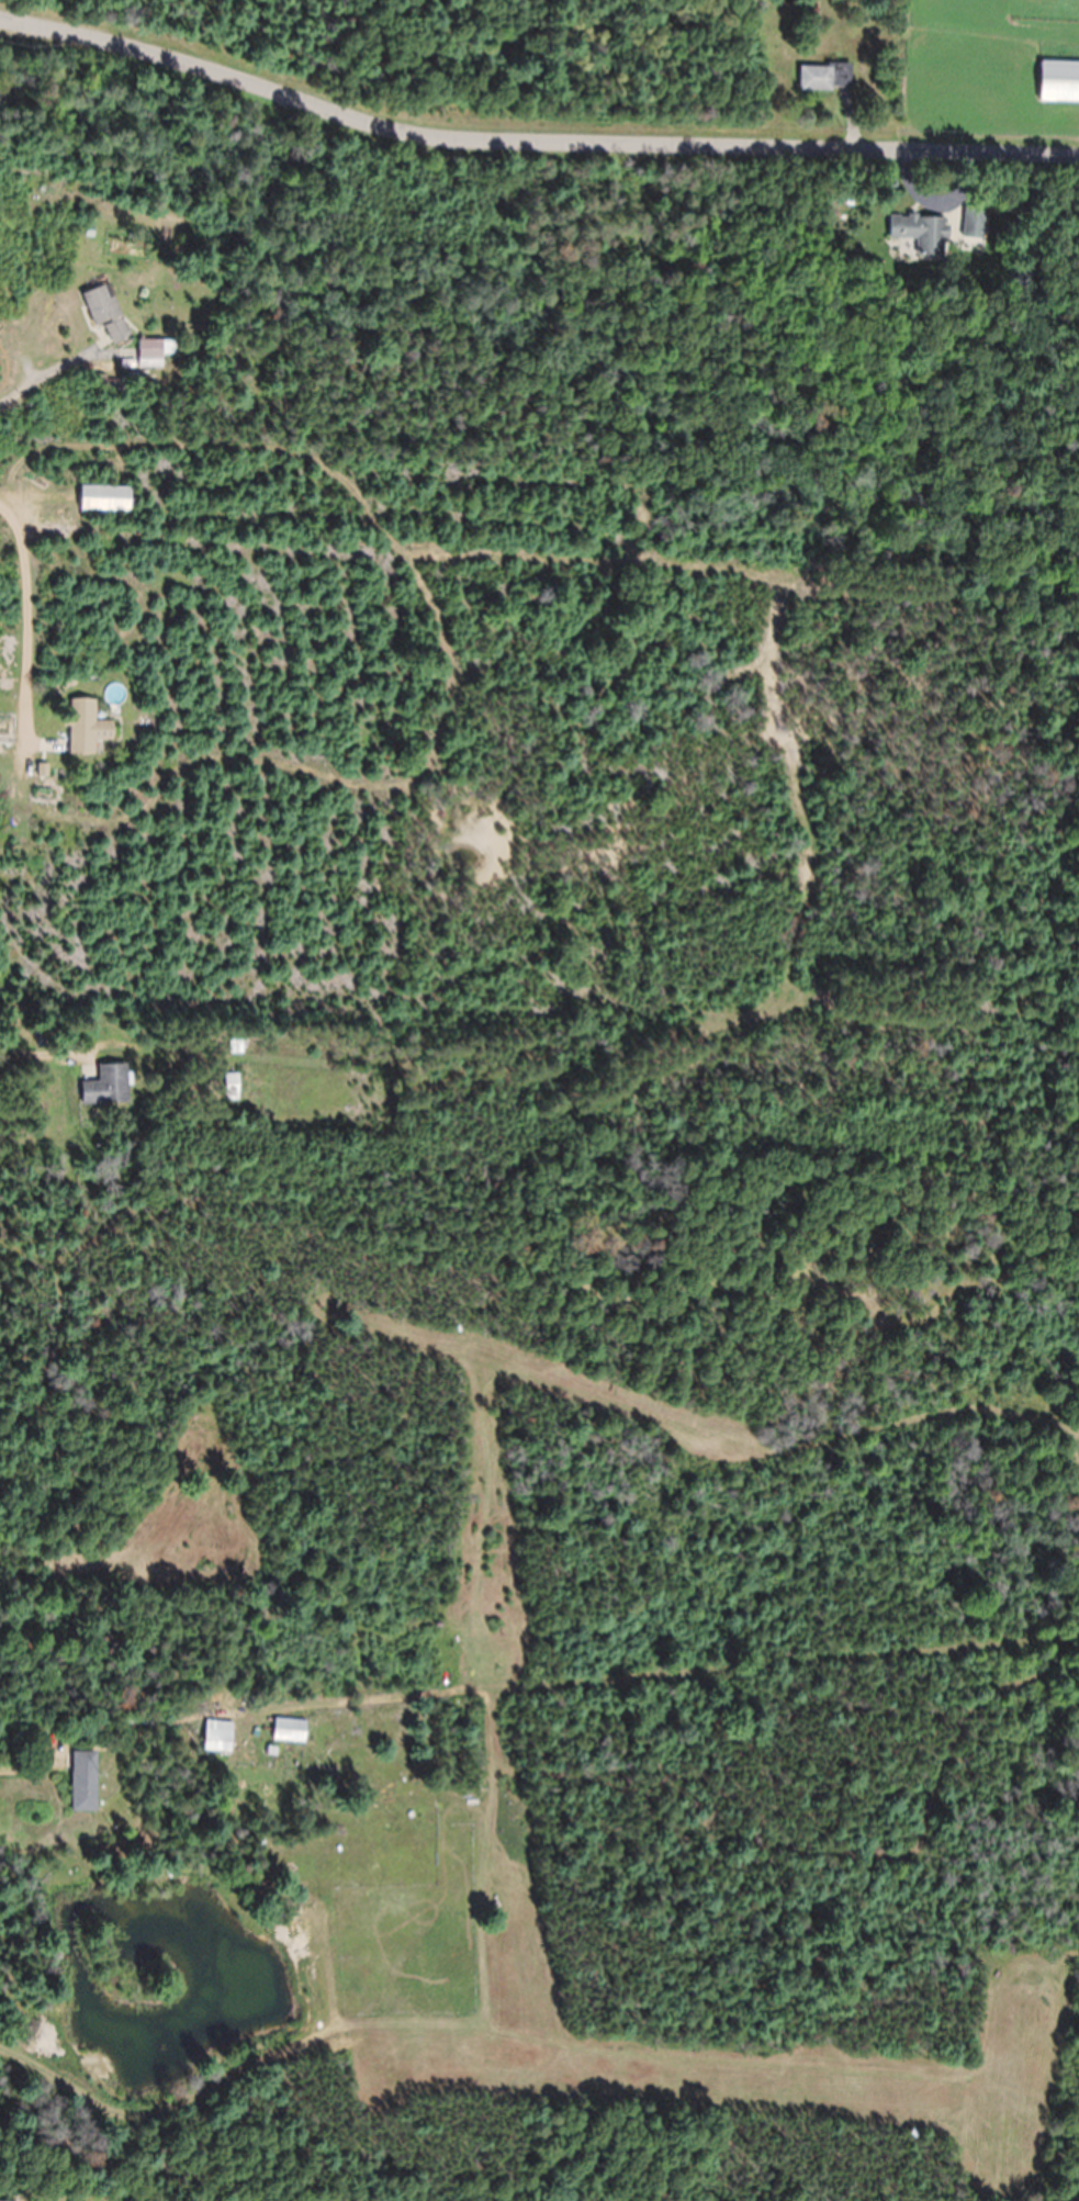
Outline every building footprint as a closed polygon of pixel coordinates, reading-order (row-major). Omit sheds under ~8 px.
[(1041,61),(1041,102),(1078,102),(1078,62),(1041,61)] [(852,89),(852,64),(800,64),(800,89),(852,89)] [(917,239),(917,257),(945,257),(945,217),(890,216),(890,239),(917,239)] [(128,338),(115,296),(108,298),(104,287),(83,293),(93,327),(105,323),(111,343),(128,338)] [(175,341),(139,341),(139,367),(162,367),(162,354),(175,354),(175,341)] [(130,486),(80,486),(80,512),(130,512),(130,486)] [(70,699),(69,754),(94,755),(95,740),(113,740),(113,721),(96,721),(96,700),(70,699)] [(127,1065),(98,1065),(98,1082),(81,1083),(81,1105),(127,1104),(127,1065)] [(225,1100),(238,1100),(238,1075),(225,1075),(225,1100)] [(306,1720),(273,1719),(273,1741),(305,1742),(306,1720)] [(232,1721),(204,1721),(204,1751),(231,1751),(232,1721)] [(71,1812),(96,1812),(96,1751),(71,1751),(71,1812)]
